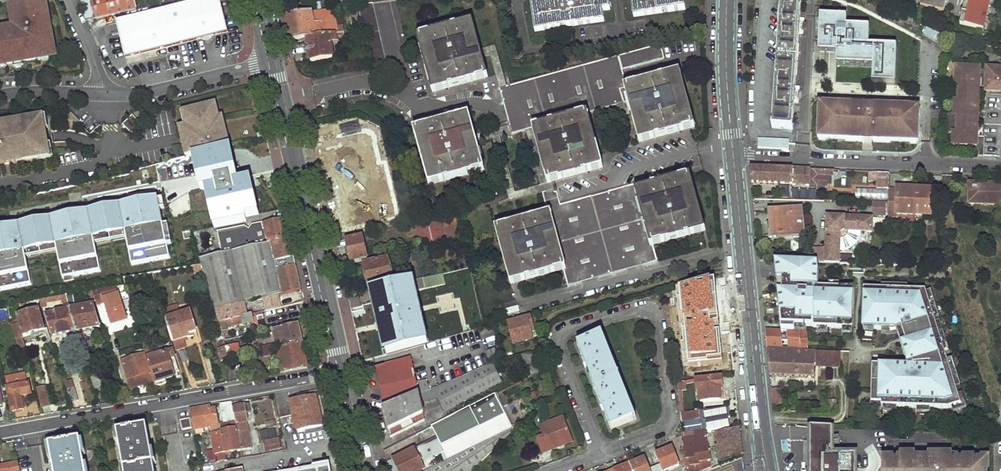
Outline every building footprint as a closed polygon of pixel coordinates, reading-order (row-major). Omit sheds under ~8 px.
[(12,26),(17,25),(14,9),(43,3),(46,17),(48,16),(48,17),(50,17),(47,0),(37,0),(9,5),(12,26)] [(90,0),(89,1),(82,3),(86,22),(94,20),(90,0)] [(137,9),(135,0),(91,0),(90,0),(94,20),(137,9)] [(117,23),(126,58),(227,33),(219,0),(211,0),(117,23)] [(535,31),(603,21),(603,13),(610,12),(609,0),(548,0),(531,2),(535,31)] [(633,17),(685,9),(683,0),(630,0),(633,17)] [(802,0),(782,0),(773,128),(793,130),(795,104),(799,104),(800,90),(796,90),(800,34),(803,34),(804,18),(800,18),(802,0)] [(920,6),(944,11),(947,0),(921,0),(920,6)] [(960,24),(982,29),(989,0),(966,0),(960,24)] [(7,62),(7,64),(37,59),(36,57),(38,57),(52,54),(48,31),(46,17),(43,3),(14,9),(17,25),(18,30),(18,33),(13,34),(12,31),(8,32),(7,29),(0,30),(0,64),(7,62)] [(358,6),(370,63),(386,61),(373,3),(360,5),(358,6)] [(334,9),(318,11),(317,11),(284,16),(287,28),(290,42),(294,41),(330,36),(339,35),(338,27),(334,9)] [(849,18),(822,16),(820,45),(839,45),(838,53),(837,65),(874,67),(873,84),(896,85),(898,48),(870,46),(871,28),(848,27),(849,18)] [(421,37),(435,93),(485,79),(479,58),(477,51),(470,25),(421,37)] [(52,30),(51,30),(48,31),(52,54),(38,57),(38,61),(57,57),(52,30)] [(330,36),(332,47),(341,45),(339,35),(330,36)] [(308,43),(310,63),(334,59),(332,47),(330,36),(294,41),(294,44),(308,43)] [(536,128),(551,183),(555,182),(600,169),(585,114),(613,106),(628,102),(631,101),(642,142),(693,128),(676,74),(627,88),(623,71),(665,58),(661,44),(507,87),(500,89),(511,126),(513,134),(536,128)] [(820,45),(820,52),(838,53),(839,45),(820,45)] [(479,58),(490,55),(500,89),(507,87),(495,46),(477,51),(479,58)] [(979,76),(979,67),(960,66),(955,70),(955,82),(958,82),(957,100),(954,100),(954,112),(957,113),(956,130),(953,130),(952,139),(956,143),(976,144),(976,147),(984,148),(984,138),(976,137),(976,133),(974,133),(974,129),(976,129),(977,116),(976,115),(976,99),(977,99),(978,83),(973,83),(974,76),(979,76)] [(1000,73),(1000,75),(997,75),(997,68),(986,68),(986,90),(1000,90),(1000,89),(1000,86),(1000,73)] [(942,102),(930,101),(930,117),(942,117),(942,102)] [(613,106),(617,120),(632,117),(628,102),(613,106)] [(916,137),(918,115),(913,110),(879,109),(879,107),(860,106),(860,107),(826,105),(820,112),(820,133),(825,139),(846,140),(846,134),(861,135),(873,136),(889,137),(889,142),(911,143),(916,137)] [(191,155),(192,155),(225,146),(223,140),(226,139),(225,135),(221,119),(218,120),(215,106),(191,112),(187,113),(189,122),(187,122),(188,128),(192,141),(188,142),(185,142),(185,144),(186,148),(189,148),(191,155)] [(191,110),(181,112),(185,128),(188,128),(187,122),(189,122),(187,113),(191,112),(191,110)] [(65,122),(72,129),(79,122),(72,115),(65,122)] [(133,115),(123,125),(132,134),(142,124),(133,115)] [(417,130),(431,186),(481,172),(473,144),(471,136),(467,117),(417,130)] [(16,162),(15,157),(22,156),(23,161),(49,156),(47,143),(42,144),(40,133),(45,132),(42,119),(16,124),(17,126),(11,127),(11,125),(0,127),(0,165),(16,162)] [(323,132),(325,147),(335,153),(363,147),(358,126),(358,124),(323,132)] [(510,202),(543,194),(542,186),(515,193),(501,137),(513,134),(511,126),(471,136),(473,144),(493,139),(510,202)] [(846,142),(861,142),(861,135),(846,134),(846,140),(846,142)] [(757,140),(756,149),(788,150),(789,141),(757,140)] [(392,181),(383,142),(363,147),(372,185),(385,183),(392,181)] [(975,156),(983,156),(984,148),(976,147),(975,156)] [(751,167),(753,183),(810,186),(810,185),(827,186),(827,176),(833,176),(833,171),(792,168),(792,169),(751,167)] [(890,174),(870,173),(869,183),(877,183),(877,190),(890,190),(890,187),(890,174)] [(499,229),(514,285),(564,270),(568,286),(658,261),(654,246),(703,231),(688,177),(638,190),(637,184),(561,205),(559,199),(545,203),(548,215),(499,229)] [(543,194),(545,203),(559,199),(555,182),(551,183),(541,185),(542,186),(543,194)] [(381,216),(382,221),(398,217),(393,194),(388,195),(385,183),(372,185),(374,196),(353,209),(356,222),(381,216)] [(985,184),(984,186),(982,186),(982,183),(970,183),(969,199),(973,203),(982,203),(983,202),(987,203),(987,204),(1000,204),(1000,185),(985,184)] [(890,190),(888,218),(895,219),(895,214),(930,216),(932,190),(890,187),(890,190)] [(169,257),(158,198),(89,212),(90,216),(80,218),(79,214),(58,218),(59,222),(52,224),(51,219),(0,229),(0,290),(27,285),(23,264),(27,263),(25,252),(56,246),(58,257),(63,256),(65,265),(60,266),(63,278),(100,271),(98,258),(93,259),(92,251),(96,249),(94,238),(125,233),(128,243),(132,243),(136,264),(169,257)] [(776,222),(777,236),(805,234),(802,209),(769,213),(770,223),(776,222)] [(415,224),(420,248),(463,238),(458,214),(415,224)] [(874,218),(827,217),(827,249),(821,248),(820,264),(841,264),(841,256),(841,251),(843,251),(845,251),(847,250),(848,250),(850,249),(852,248),(853,247),(855,245),(857,243),(858,241),(859,240),(860,238),(860,236),(861,234),(861,233),(873,233),(874,218)] [(290,238),(285,218),(253,226),(250,230),(246,227),(219,234),(224,253),(290,238)] [(350,256),(351,264),(367,260),(362,236),(346,239),(348,247),(346,250),(347,254),(350,256)] [(821,248),(812,248),(812,263),(817,263),(820,264),(821,248)] [(853,256),(841,256),(841,264),(853,265),(853,256)] [(364,265),(368,288),(392,282),(391,275),(393,274),(393,271),(390,272),(387,260),(364,265)] [(812,263),(775,262),(778,292),(790,292),(790,290),(796,290),(796,286),(818,287),(819,272),(817,263),(812,263)] [(413,281),(372,290),(386,356),(427,344),(413,281)] [(779,297),(781,326),(799,327),(799,332),(805,332),(805,327),(843,328),(843,323),(853,323),(854,288),(818,287),(796,286),(796,290),(790,290),(790,292),(778,292),(779,297)] [(924,290),(864,288),(863,308),(864,308),(864,324),(874,325),(874,329),(897,330),(899,336),(904,335),(905,341),(900,342),(905,358),(910,357),(912,365),(910,367),(906,367),(872,367),(873,405),(884,406),(898,406),(917,407),(931,407),(946,408),(952,406),(959,404),(946,361),(944,356),(934,323),(933,320),(925,293),(924,290)] [(102,297),(100,290),(93,291),(95,298),(102,297)] [(117,291),(102,297),(110,324),(126,319),(117,291)] [(687,292),(689,314),(715,312),(714,302),(711,302),(710,291),(687,292)] [(933,320),(938,318),(930,291),(925,293),(933,320)] [(291,292),(271,297),(273,302),(292,297),(291,292)] [(66,295),(52,298),(53,303),(63,301),(65,311),(47,315),(52,336),(77,332),(66,295)] [(66,295),(77,332),(99,327),(93,306),(74,310),(70,295),(66,295)] [(220,322),(247,316),(244,303),(216,310),(217,314),(219,320),(220,322)] [(13,309),(0,308),(0,318),(13,319),(13,309)] [(39,310),(17,317),(23,338),(45,331),(39,310)] [(167,320),(173,342),(197,335),(191,312),(167,320)] [(220,322),(222,329),(238,325),(239,326),(254,322),(252,314),(247,316),(220,322)] [(509,323),(513,345),(532,340),(529,328),(533,327),(530,317),(509,323)] [(944,356),(949,354),(939,321),(934,323),(944,356)] [(299,323),(274,329),(277,347),(303,342),(299,323)] [(766,330),(768,348),(808,349),(807,333),(788,332),(788,331),(782,331),(766,330)] [(578,344),(612,428),(636,418),(603,334),(578,344)] [(20,336),(14,337),(18,354),(25,353),(20,336)] [(231,359),(238,357),(236,352),(241,351),(239,344),(232,345),(231,339),(228,340),(226,340),(227,346),(231,359)] [(142,344),(156,387),(166,383),(165,380),(175,377),(174,373),(179,372),(172,351),(152,357),(149,347),(152,346),(151,341),(142,344)] [(303,342),(277,347),(282,373),(308,368),(303,342)] [(695,348),(698,372),(721,370),(721,361),(724,361),(723,345),(695,348)] [(231,359),(227,346),(219,348),(222,361),(231,359)] [(273,349),(263,351),(264,357),(274,355),(273,349)] [(499,360),(494,349),(486,353),(491,364),(499,360)] [(768,350),(770,376),(814,376),(815,367),(839,368),(842,353),(840,353),(768,350)] [(149,373),(144,354),(122,361),(131,388),(152,382),(149,373)] [(952,406),(954,411),(966,407),(951,359),(946,361),(959,404),(952,406)] [(409,360),(374,370),(382,410),(383,410),(419,395),(429,391),(425,381),(415,384),(409,360)] [(469,374),(479,394),(501,382),(492,364),(469,374)] [(438,396),(445,411),(479,394),(469,374),(435,388),(438,396)] [(91,378),(95,392),(104,389),(100,375),(91,378)] [(700,391),(700,402),(720,400),(720,389),(723,388),(722,378),(697,380),(697,391),(700,391)] [(9,385),(7,385),(12,412),(23,410),(20,397),(31,394),(28,383),(10,387),(9,385)] [(75,388),(67,390),(71,404),(79,401),(75,388)] [(419,395),(421,404),(438,396),(435,388),(429,391),(419,395)] [(50,406),(46,390),(37,392),(41,408),(50,406)] [(772,390),(773,405),(781,404),(780,390),(772,390)] [(496,394),(432,427),(438,438),(418,448),(421,452),(437,445),(446,462),(502,434),(513,428),(496,394)] [(383,410),(390,437),(425,421),(421,404),(419,395),(383,410)] [(315,397),(291,402),(298,433),(322,427),(315,397)] [(233,407),(231,402),(222,404),(225,424),(235,422),(233,407)] [(237,429),(241,451),(252,449),(245,413),(250,412),(249,404),(233,407),(235,422),(237,429)] [(726,405),(704,409),(708,430),(730,426),(726,405)] [(210,406),(189,410),(194,430),(214,427),(210,406)] [(713,467),(707,432),(708,432),(708,430),(704,409),(704,408),(681,412),(682,422),(685,422),(687,434),(696,433),(696,439),(685,441),(684,441),(687,470),(701,470),(713,467)] [(537,439),(543,453),(560,447),(558,443),(571,439),(562,418),(541,426),(545,436),(537,439)] [(191,420),(180,422),(182,431),(193,429),(191,420)] [(221,432),(237,429),(235,422),(225,424),(219,425),(221,432)] [(118,432),(125,470),(155,470),(147,426),(118,432)] [(716,446),(720,461),(743,455),(740,427),(716,433),(718,445),(716,446)] [(833,455),(833,433),(833,429),(811,427),(811,432),(811,470),(856,470),(856,455),(833,455)] [(241,451),(237,429),(221,432),(221,434),(223,443),(225,454),(241,451)] [(275,429),(260,433),(262,441),(277,437),(275,429)] [(223,443),(221,434),(212,436),(213,445),(223,443)] [(506,438),(502,434),(446,462),(428,470),(471,470),(506,438)] [(50,445),(55,470),(86,470),(81,439),(50,445)] [(558,443),(560,447),(572,442),(571,439),(558,443)] [(279,440),(265,442),(267,452),(281,449),(279,440)] [(217,463),(226,461),(225,454),(223,443),(213,445),(217,463)] [(437,445),(421,452),(418,448),(393,460),(398,470),(428,470),(446,462),(437,445)] [(632,470),(665,470),(680,465),(674,450),(666,452),(665,450),(657,453),(662,465),(650,469),(647,461),(638,464),(637,461),(630,464),(632,470)] [(530,451),(523,454),(527,465),(534,462),(530,451)] [(883,454),(883,470),(988,470),(988,455),(883,454)] [(19,462),(0,465),(0,470),(20,470),(19,462)]
